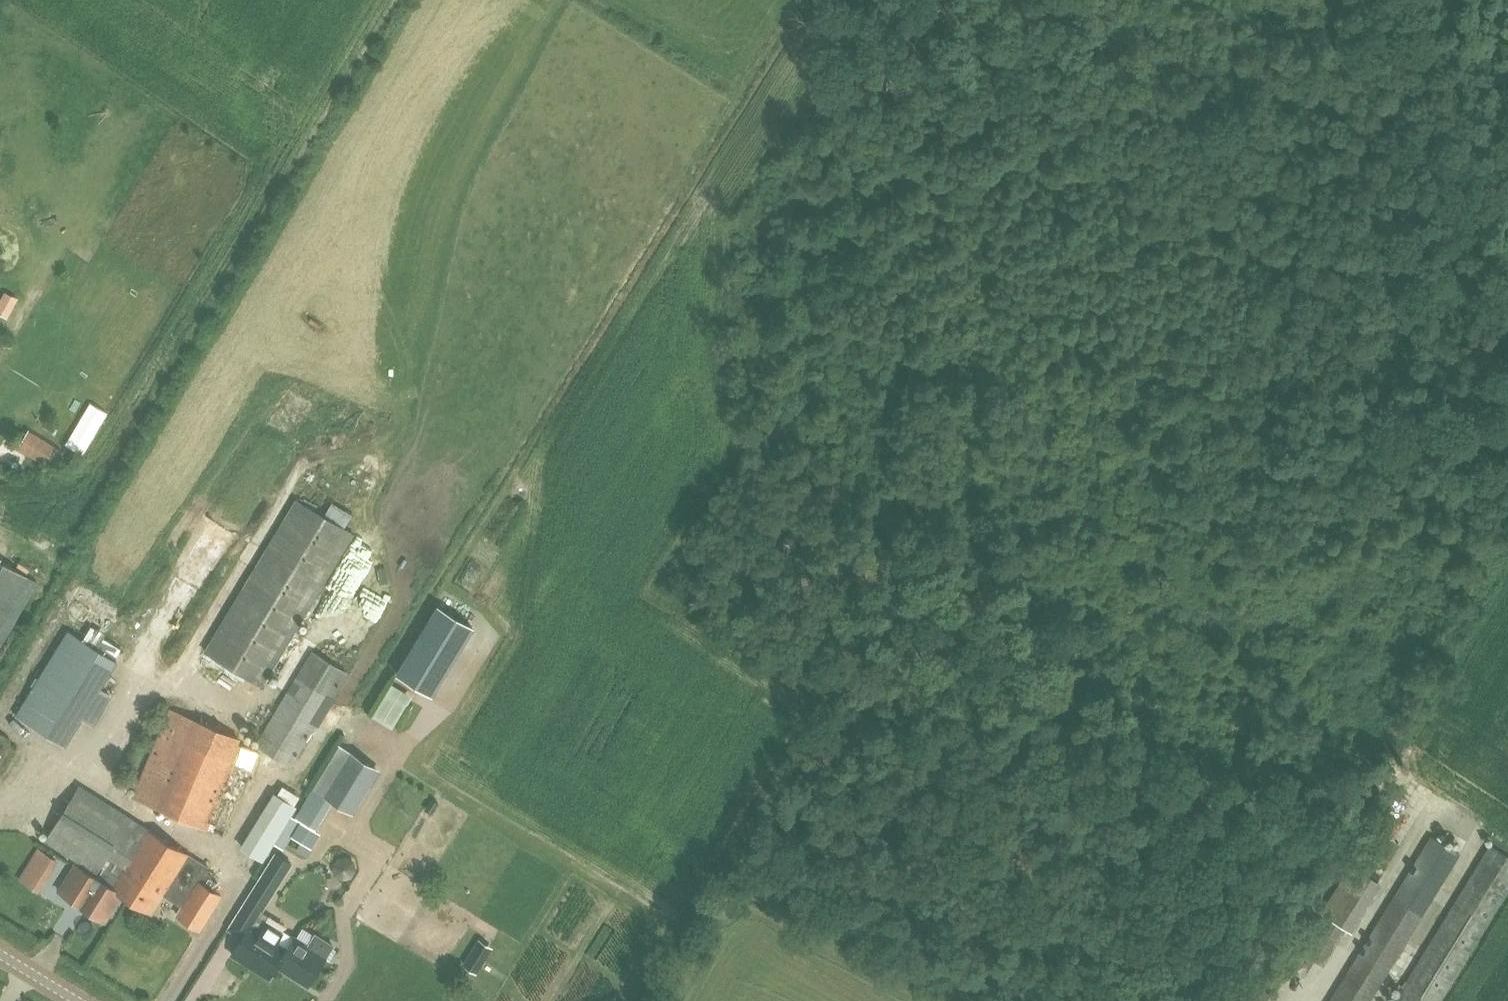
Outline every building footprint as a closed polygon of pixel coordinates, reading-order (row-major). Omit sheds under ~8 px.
[(15,318),(27,296),(19,292),(7,314),(15,318)] [(64,451),(28,430),(16,449),(52,470),(64,451)] [(352,535),(296,501),(204,650),(260,685),(352,535)] [(385,536),(381,548),(395,554),(400,542),(385,536)] [(36,580),(0,559),(0,642),(36,580)] [(439,605),(398,673),(432,694),(473,625),(439,605)] [(81,718),(93,726),(113,694),(100,686),(116,660),(68,631),(16,714),(64,744),(81,718)] [(311,650),(297,673),(256,743),(291,765),(347,673),(311,650)] [(391,687),(374,714),(391,725),(408,697),(391,687)] [(259,752),(226,739),(168,714),(161,730),(132,797),(225,836),(259,752)] [(341,744),(314,788),(333,800),(353,812),(380,768),(341,744)] [(110,879),(143,824),(79,786),(45,840),(94,869),(110,879)] [(314,788),(297,816),(317,828),(333,800),(314,788)] [(240,844),(262,858),(272,841),(282,847),(298,820),(296,819),(289,815),(293,807),(271,793),(240,844)] [(123,895),(151,913),(187,852),(143,824),(110,879),(106,885),(123,895)] [(1391,898),(1328,1000),(1368,1000),(1420,916),(1460,851),(1430,833),(1391,898)] [(1507,887),(1507,856),(1490,845),(1394,1000),(1438,1000),(1507,887)] [(48,869),(54,859),(37,848),(31,858),(48,869)] [(209,865),(187,852),(169,884),(189,896),(178,914),(200,928),(221,894),(215,890),(219,883),(210,878),(212,874),(206,870),(209,865)] [(293,936),(267,920),(269,915),(263,911),(292,863),(274,852),(227,928),(241,938),(231,953),(269,977),(276,966),(308,985),(332,945),(315,935),(309,942),(296,933),(288,947),(287,946),(293,936)] [(91,874),(75,865),(59,891),(75,901),(91,874)] [(110,879),(94,869),(91,874),(75,901),(71,906),(104,926),(123,895),(106,885),(110,879)] [(1346,928),(1325,915),(1302,952),(1323,965),(1346,928)] [(479,950),(469,944),(455,965),(466,972),(479,950)]
